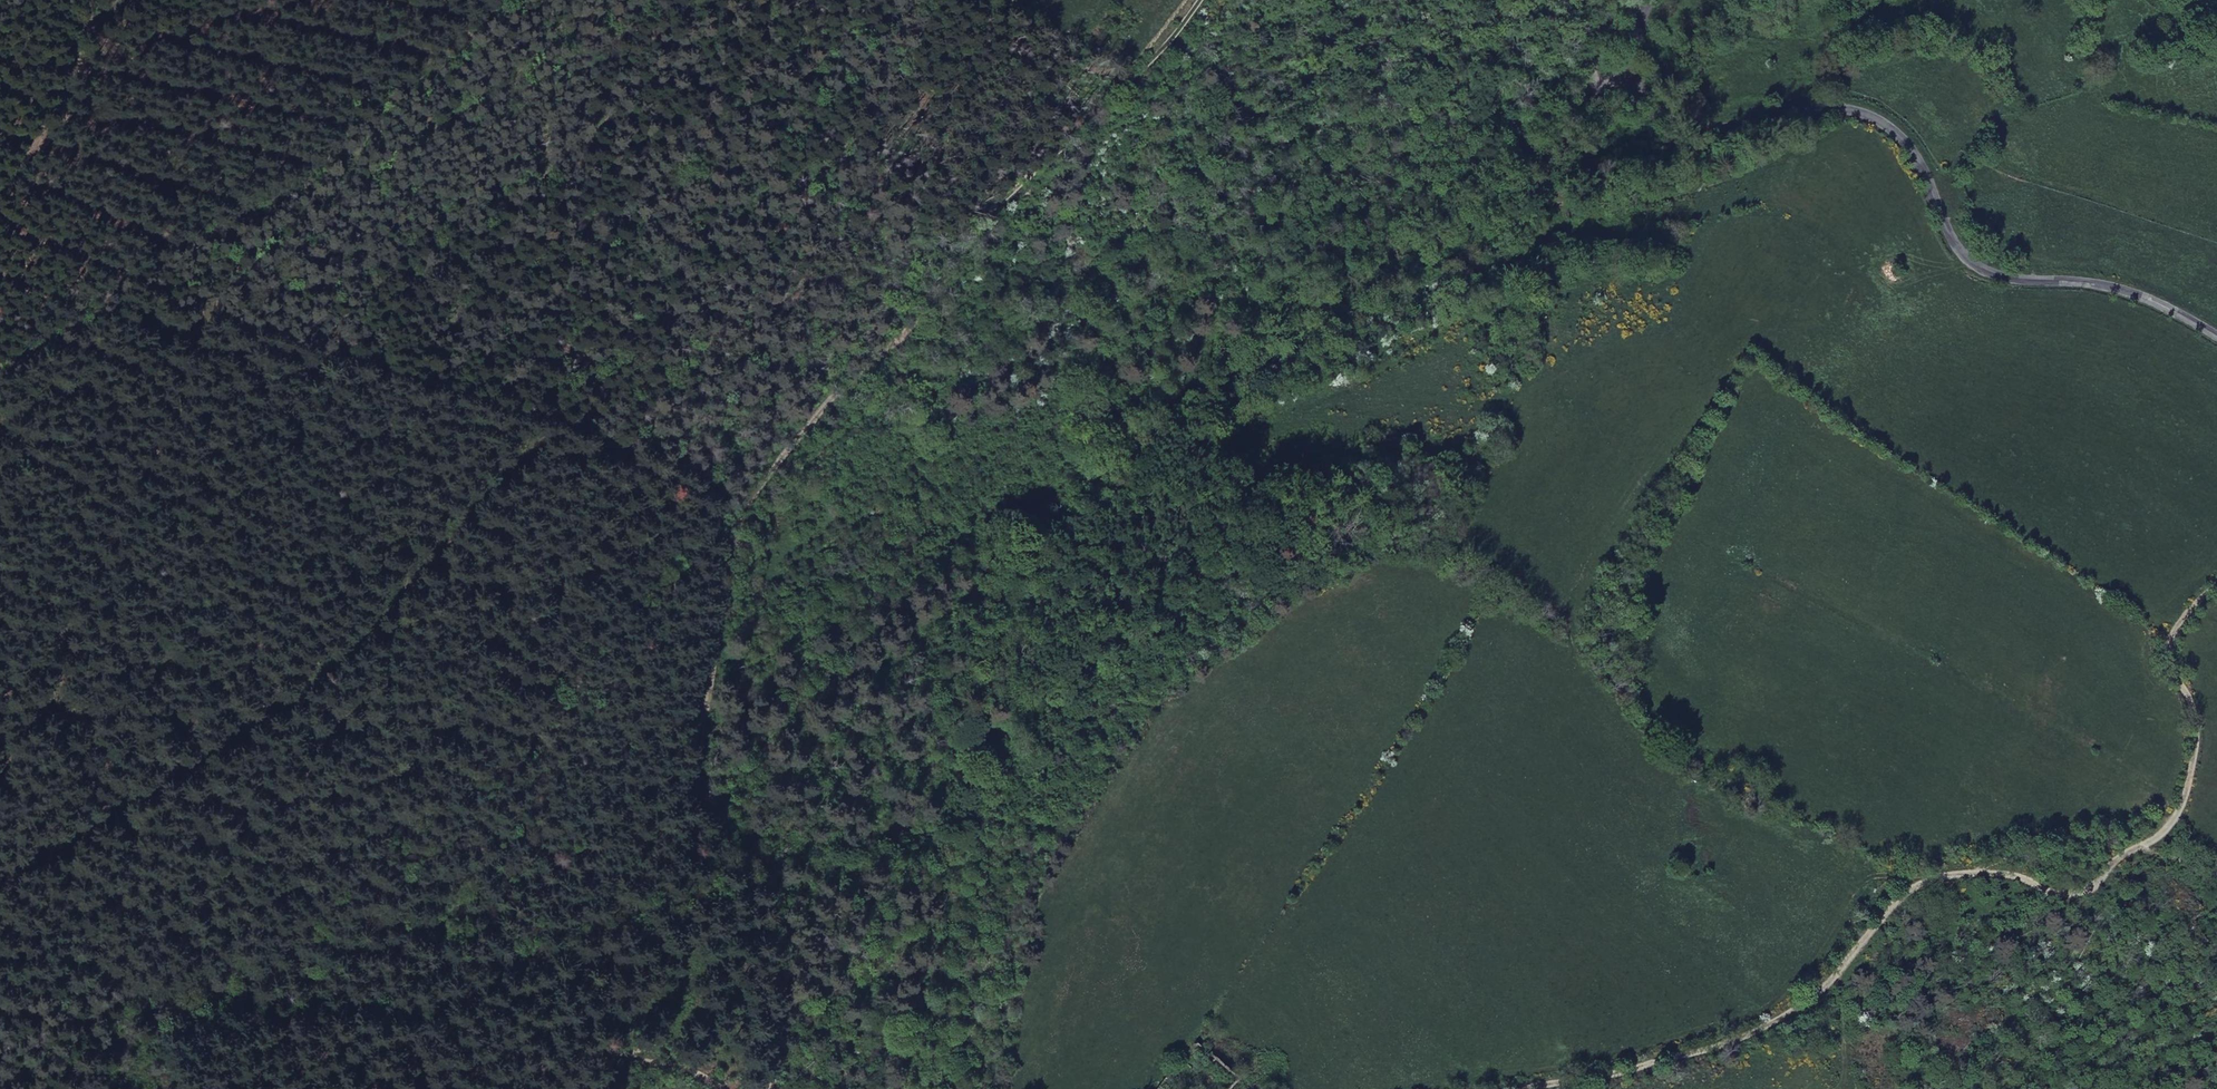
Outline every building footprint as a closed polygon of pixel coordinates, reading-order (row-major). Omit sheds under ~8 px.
[(1165,1079),(1158,1088),(1177,1088),(1165,1079)]
